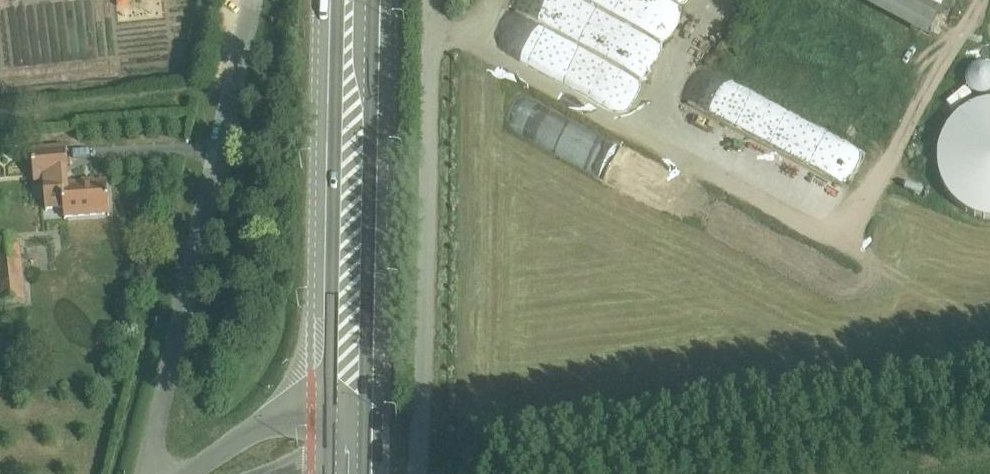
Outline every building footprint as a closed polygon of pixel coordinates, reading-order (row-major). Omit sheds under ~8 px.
[(668,42),(686,5),(676,0),(582,0),(668,42)] [(927,40),(949,0),(853,0),(927,40)] [(518,32),(513,40),(532,55),(538,47),(518,32)] [(581,94),(592,71),(582,67),(572,90),(581,94)] [(966,87),(947,103),(953,110),(972,95),(966,87)] [(0,110),(0,120),(14,119),(13,109),(0,110)] [(66,146),(32,150),(34,184),(44,184),(46,211),(64,211),(65,219),(110,214),(107,181),(94,182),(94,180),(82,181),(82,184),(70,185),(66,146)] [(0,242),(0,304),(26,302),(21,240),(0,242)]
